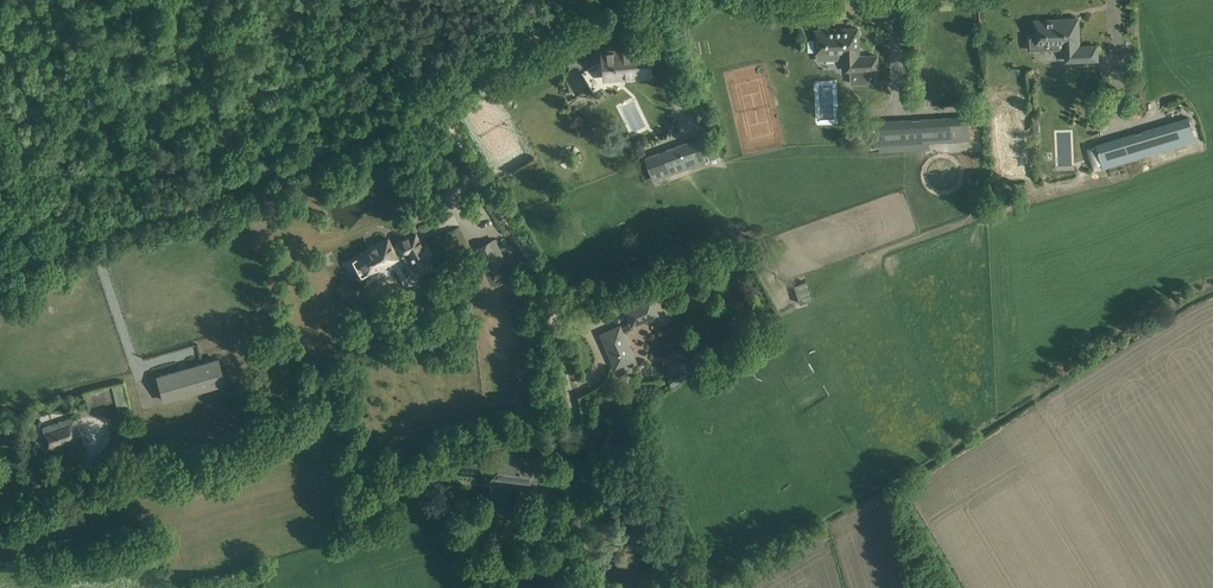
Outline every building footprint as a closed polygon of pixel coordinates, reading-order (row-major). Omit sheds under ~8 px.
[(1033,35),(1030,37),(1031,46),(1033,48),(1057,47),(1057,42),(1066,42),(1066,61),(1097,59),(1097,58),(1097,46),(1078,47),(1078,41),(1079,41),(1078,19),(1065,19),(1065,21),(1056,22),(1056,19),(1035,20),(1036,35),(1033,35)] [(810,39),(808,42),(808,48),(810,51),(816,50),(816,53),(835,52),(842,56),(846,56),(847,70),(850,70),(850,83),(875,82),(875,69),(878,69),(878,67),(877,56),(858,56),(858,51),(859,51),(858,28),(845,29),(845,31),(837,31),(836,29),(815,30),(816,38),(810,39)] [(630,55),(629,49),(601,52),(604,79),(651,75),(648,53),(630,55)] [(970,141),(969,115),(872,120),(872,125),(867,125),(868,134),(872,134),(873,146),(879,145),(879,151),(930,149),(930,143),(970,141)] [(1189,116),(1095,144),(1103,168),(1196,140),(1189,116)] [(709,160),(701,136),(644,157),(653,180),(709,160)] [(420,246),(414,234),(396,243),(397,247),(392,249),(386,238),(374,244),(375,246),(353,257),(361,274),(376,267),(377,269),(390,262),(389,260),(401,254),(412,276),(432,267),(425,255),(429,253),(425,244),(420,246)] [(477,246),(490,271),(507,262),(495,237),(477,246)] [(799,300),(811,297),(807,280),(794,284),(799,300)] [(657,314),(651,300),(626,311),(630,321),(619,326),(601,334),(606,347),(607,346),(611,354),(610,355),(615,367),(629,361),(625,351),(629,349),(622,333),(634,328),(633,325),(657,314)] [(683,368),(688,376),(692,373),(687,366),(688,360),(685,356),(679,355),(675,358),(674,363),(677,368),(682,369),(683,368)] [(225,383),(218,358),(157,376),(164,401),(225,383)] [(126,398),(122,383),(84,393),(87,406),(115,399),(120,416),(130,414),(126,398)] [(82,438),(75,417),(53,424),(42,428),(49,450),(82,438)] [(558,479),(560,464),(524,459),(524,457),(492,453),(490,473),(499,474),(498,481),(535,486),(533,503),(546,505),(549,479),(556,480),(558,479)]
